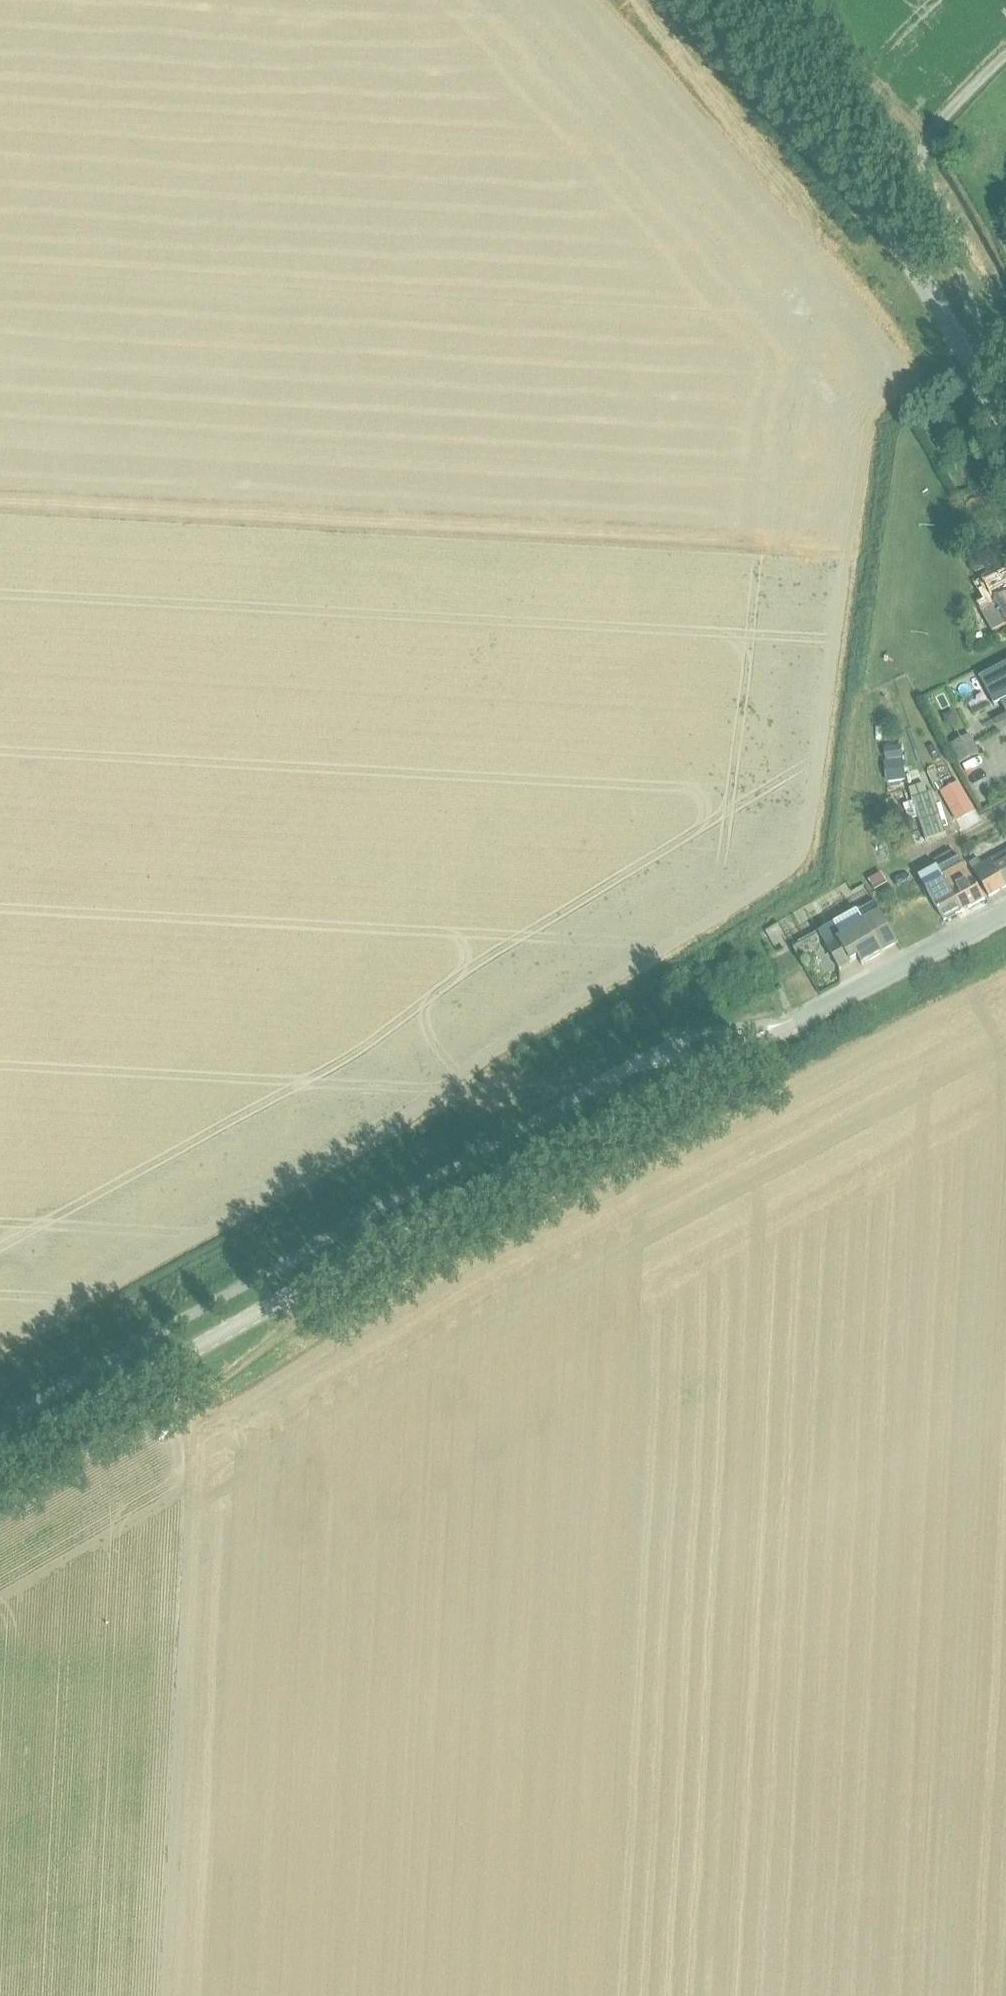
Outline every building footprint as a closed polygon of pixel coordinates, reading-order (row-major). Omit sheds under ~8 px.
[(977,605),(992,632),(1005,625),(1005,570),(983,582),(986,588),(979,592),(984,601),(977,605)] [(980,678),(995,706),(1005,700),(1005,664),(980,678)] [(962,739),(950,746),(959,763),(971,756),(962,739)] [(959,784),(942,793),(957,820),(974,811),(959,784)] [(946,835),(938,809),(936,809),(931,794),(910,802),(924,842),(946,835)] [(978,878),(1005,861),(1005,852),(982,865),(979,859),(970,865),(978,878)] [(962,860),(940,872),(947,884),(947,883),(962,912),(985,900),(974,880),(965,866),(962,860)] [(978,878),(990,898),(1005,888),(1005,861),(978,878)] [(920,878),(933,902),(944,920),(945,922),(962,912),(947,883),(947,884),(940,872),(938,868),(920,878)] [(875,903),(836,925),(820,934),(828,949),(840,970),(859,959),(863,966),(883,954),(882,952),(898,943),(875,903)]
